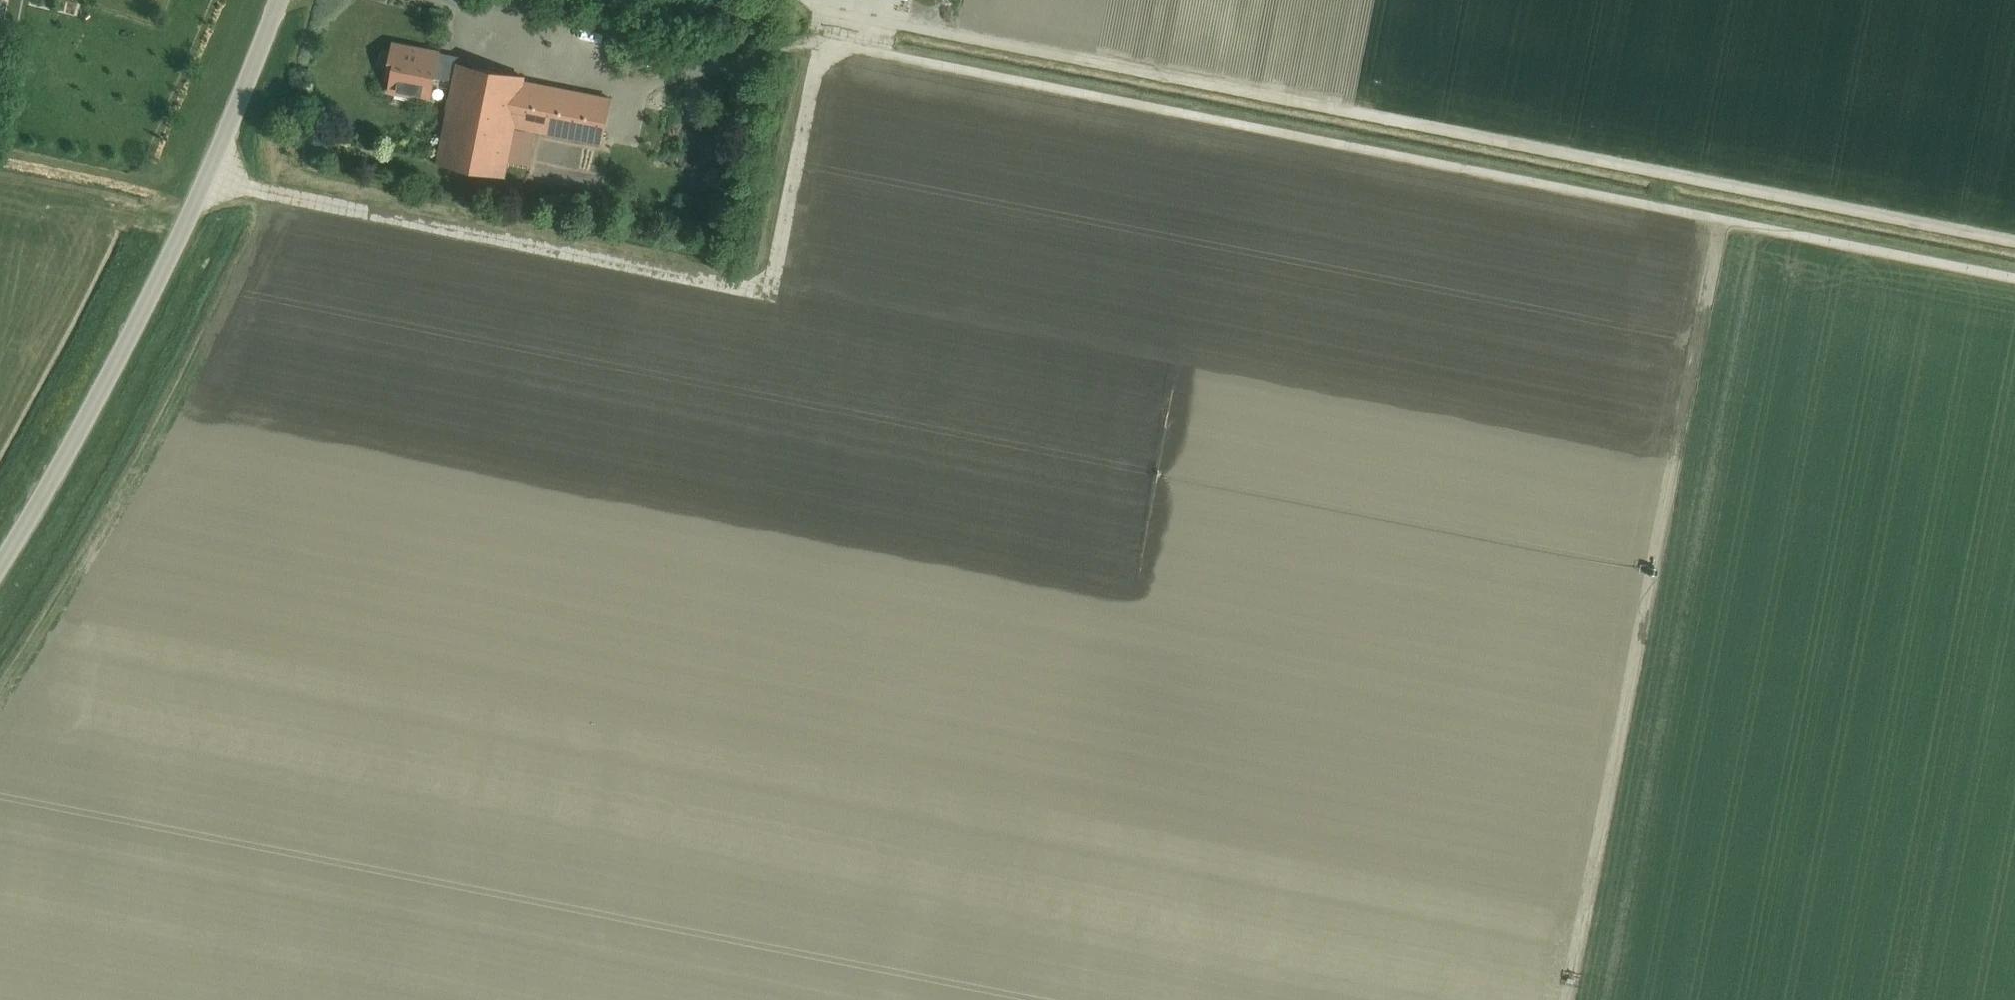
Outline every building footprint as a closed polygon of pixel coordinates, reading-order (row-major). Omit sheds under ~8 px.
[(457,63),(458,57),(441,54),(441,53),(392,43),(385,79),(390,80),(388,91),(432,99),(436,77),(453,80),(457,63)] [(524,77),(457,63),(453,80),(437,161),(527,179),(536,130),(601,143),(610,98),(523,80),(524,77)]
